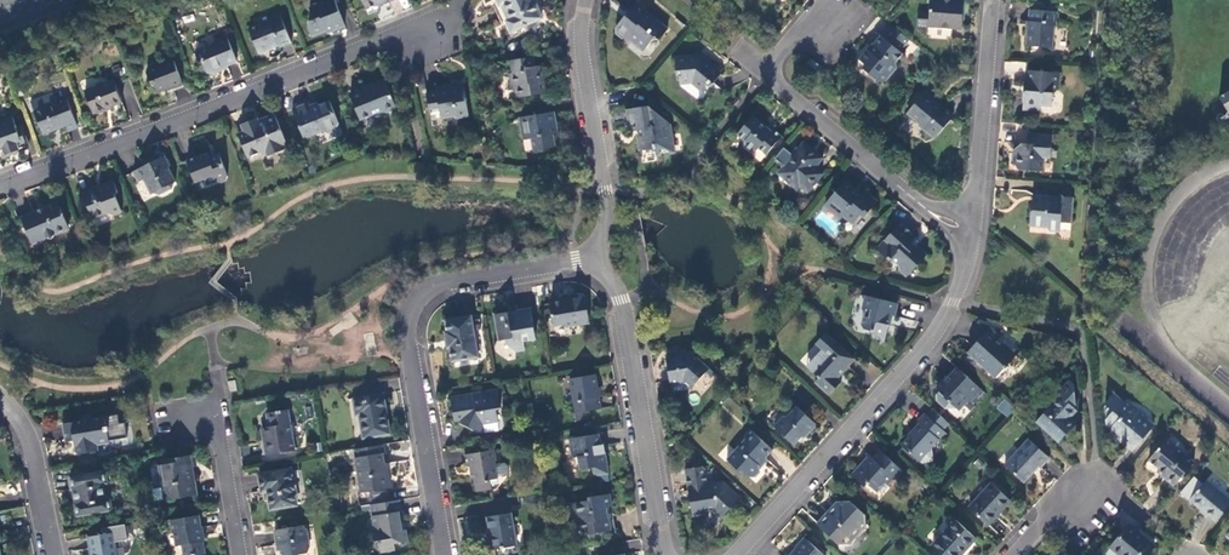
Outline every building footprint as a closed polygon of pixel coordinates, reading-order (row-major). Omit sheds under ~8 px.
[(335,0),(321,0),(323,5),(311,9),(315,20),(310,23),(308,25),(313,36),(332,29),(332,30),(345,25),(335,0)] [(367,10),(380,5),(380,6),(394,0),(363,0),(367,10)] [(534,0),(498,0),(500,6),(504,4),(511,21),(508,22),(513,32),(543,19),(534,0)] [(965,0),(932,0),(930,13),(919,12),(917,27),(929,28),(929,37),(951,39),(952,30),(962,30),(965,0)] [(668,29),(637,4),(617,28),(617,34),(623,39),(626,36),(634,41),(639,42),(647,48),(656,37),(660,39),(668,29)] [(1058,13),(1031,10),(1029,43),(1041,44),(1043,47),(1052,48),(1054,25),(1057,25),(1058,13)] [(280,45),(280,47),(292,42),(281,16),(271,20),(270,22),(251,30),(260,53),(280,45)] [(900,53),(910,41),(894,27),(884,38),(882,37),(871,50),(869,49),(860,60),(872,70),(869,74),(880,83),(885,83),(897,69),(897,62),(903,55),(900,53)] [(238,61),(228,38),(217,41),(214,47),(197,53),(200,62),(205,63),(208,72),(212,74),(221,70),(221,68),(238,61)] [(697,57),(677,59),(678,75),(680,77),(681,83),(694,83),(703,90),(709,83),(710,84),(712,82),(720,72),(707,61),(705,64),(697,57)] [(534,58),(511,62),(514,74),(510,75),(512,87),(516,87),(518,98),(546,93),(544,79),(540,80),(539,74),(541,74),(540,67),(536,68),(534,58)] [(184,84),(173,59),(164,62),(165,66),(148,73),(151,80),(155,82),(159,93),(172,87),(173,89),(184,84)] [(821,67),(812,59),(807,64),(817,72),(821,67)] [(1061,74),(1028,71),(1027,83),(1030,85),(1029,92),(1025,92),(1024,102),(1024,103),(1024,108),(1040,110),(1041,106),(1053,107),(1054,95),(1059,90),(1061,74)] [(720,72),(712,82),(714,84),(722,74),(720,72)] [(114,81),(86,92),(95,116),(108,111),(107,110),(123,104),(114,81)] [(397,109),(386,82),(373,87),(373,88),(364,92),(363,90),(351,95),(361,121),(382,112),(386,114),(397,109)] [(470,117),(464,88),(457,89),(458,91),(453,92),(452,86),(437,89),(437,92),(428,94),(430,110),(437,109),(440,111),(442,119),(457,117),(457,119),(470,117)] [(1219,97),(1228,113),(1228,91),(1219,97)] [(942,111),(923,96),(908,114),(919,123),(919,125),(926,131),(926,132),(935,140),(954,118),(944,109),(942,111)] [(77,125),(67,99),(57,103),(57,104),(36,113),(44,135),(66,126),(67,129),(77,125)] [(340,125),(331,102),(312,109),(310,104),(307,103),(295,107),(294,110),(306,139),(323,132),(329,134),(338,131),(340,125)] [(649,107),(629,110),(632,132),(644,130),(645,136),(639,137),(641,151),(656,149),(657,155),(675,152),(670,125),(649,107)] [(555,113),(536,116),(532,121),(520,123),(524,140),(533,139),(535,151),(555,147),(553,135),(555,135),(554,125),(556,125),(555,113)] [(767,155),(781,138),(773,132),(769,131),(766,129),(768,127),(754,116),(739,135),(746,142),(747,146),(753,152),(757,151),(759,149),(767,155)] [(4,147),(7,156),(20,151),(18,146),(27,143),(23,133),(20,134),(13,118),(0,123),(0,146),(4,147)] [(277,119),(262,125),(252,129),(254,133),(246,136),(241,138),(250,161),(264,156),(265,159),(269,158),(270,160),(287,153),(286,151),(290,149),(277,119)] [(243,129),(246,136),(254,133),(252,129),(262,125),(260,122),(243,129)] [(774,129),(773,132),(781,138),(782,136),(774,129)] [(1053,135),(1029,134),(1028,145),(1022,144),(1020,146),(1019,153),(1016,154),(1015,165),(1019,170),(1044,171),(1045,159),(1046,151),(1051,151),(1053,135)] [(805,144),(784,169),(789,174),(786,178),(798,189),(801,185),(805,181),(813,187),(823,174),(816,168),(823,159),(805,144)] [(229,178),(222,159),(212,163),(210,159),(208,153),(188,161),(196,184),(206,180),(208,185),(218,182),(222,184),(227,181),(229,178)] [(165,158),(135,172),(140,182),(146,180),(154,194),(158,192),(162,193),(171,189),(173,184),(176,183),(169,168),(170,167),(165,158)] [(780,174),(786,178),(789,174),(784,169),(780,174)] [(809,192),(813,187),(805,181),(801,185),(809,192)] [(115,182),(81,195),(85,205),(89,207),(94,219),(108,214),(114,216),(123,213),(116,195),(120,194),(115,182)] [(845,183),(827,205),(843,218),(845,215),(855,223),(862,215),(865,217),(877,203),(864,193),(861,196),(845,183)] [(1074,199),(1066,198),(1063,200),(1055,200),(1052,197),(1044,196),(1043,204),(1034,203),(1033,212),(1032,213),(1031,226),(1048,228),(1050,231),(1061,232),(1062,223),(1072,223),(1074,199)] [(59,203),(23,218),(34,244),(70,230),(59,203)] [(901,224),(878,250),(890,261),(893,259),(899,264),(899,269),(906,275),(914,266),(918,266),(928,255),(914,242),(917,238),(901,224)] [(898,304),(868,296),(864,310),(866,312),(862,326),(865,330),(873,332),(873,336),(875,339),(885,342),(892,316),(894,316),(898,304)] [(586,297),(574,299),(574,301),(566,303),(562,301),(553,303),(551,305),(555,327),(566,325),(567,328),(591,324),(586,297)] [(509,313),(496,315),(500,341),(506,340),(507,345),(517,352),(525,350),(524,341),(536,339),(531,309),(517,312),(518,315),(509,316),(509,313)] [(480,357),(472,317),(446,321),(448,332),(445,332),(448,348),(450,348),(453,361),(480,357)] [(991,329),(969,353),(997,378),(1017,356),(999,340),(1001,338),(991,329)] [(855,359),(834,339),(829,339),(823,346),(823,350),(825,352),(810,369),(819,378),(816,383),(830,395),(842,382),(836,377),(840,372),(843,372),(855,359)] [(692,389),(710,369),(695,355),(686,356),(686,355),(667,358),(672,384),(683,381),(692,389)] [(984,391),(958,369),(946,381),(943,379),(939,385),(939,391),(936,394),(936,398),(945,407),(955,407),(959,410),(964,405),(971,410),(975,406),(972,404),(984,391)] [(602,409),(596,376),(571,380),(574,401),(571,402),(573,414),(602,409)] [(236,381),(229,382),(230,393),(238,391),(236,381)] [(1037,423),(1057,441),(1073,424),(1068,420),(1076,410),(1072,407),(1075,404),(1073,383),(1070,381),(1045,408),(1046,412),(1037,423)] [(498,391),(488,393),(488,397),(474,399),(474,395),(453,399),(457,421),(462,421),(462,423),(481,431),(484,424),(499,421),(497,410),(502,409),(498,391)] [(1152,427),(1113,394),(1104,404),(1107,407),(1105,409),(1106,424),(1111,429),(1107,434),(1116,442),(1119,439),(1129,447),(1140,435),(1144,438),(1152,427)] [(385,395),(373,396),(371,400),(362,402),(359,399),(354,400),(357,416),(360,416),(364,439),(391,434),(385,395)] [(1004,398),(996,407),(1007,417),(1015,408),(1004,398)] [(818,425),(798,407),(788,417),(783,418),(775,427),(795,445),(802,438),(806,438),(818,425)] [(934,421),(940,415),(931,407),(926,413),(934,421)] [(290,410),(272,414),(274,427),(264,429),(266,441),(269,443),(271,455),(297,450),(294,435),(296,433),(295,427),(292,425),(290,410)] [(946,433),(923,412),(916,420),(918,422),(911,429),(913,431),(901,444),(918,459),(919,459),(930,446),(937,438),(939,439),(946,433)] [(65,425),(68,443),(77,441),(80,445),(78,446),(79,452),(82,455),(97,452),(96,444),(110,442),(108,432),(110,432),(109,427),(107,427),(106,418),(92,420),(92,418),(84,419),(82,422),(65,425)] [(753,433),(728,460),(742,472),(745,473),(750,477),(755,477),(761,471),(760,466),(774,451),(753,433)] [(600,435),(570,440),(574,458),(578,458),(582,470),(594,468),(599,472),(609,470),(606,453),(603,454),(600,435)] [(1133,450),(1144,438),(1140,435),(1129,447),(1133,450)] [(1029,439),(1004,465),(1022,482),(1038,466),(1040,466),(1049,457),(1029,439)] [(1193,463),(1166,440),(1148,460),(1159,469),(1166,475),(1164,478),(1174,486),(1193,463)] [(355,450),(356,459),(361,493),(392,487),(390,476),(387,476),(384,455),(386,454),(385,445),(355,450)] [(725,445),(719,455),(726,460),(732,450),(725,445)] [(932,460),(930,446),(919,459),(922,461),(932,460)] [(495,450),(466,455),(468,466),(473,465),(477,491),(492,489),(490,480),(499,479),(498,476),(496,464),(496,461),(497,461),(495,450)] [(903,472),(880,451),(873,459),(874,460),(869,465),(863,466),(854,476),(863,485),(867,483),(878,492),(885,483),(889,485),(894,479),(896,480),(903,472)] [(189,456),(165,460),(166,465),(162,466),(165,486),(166,486),(168,498),(167,499),(168,501),(199,496),(194,468),(188,469),(187,458),(189,458),(189,456)] [(505,463),(496,464),(498,476),(507,475),(510,471),(509,465),(505,463)] [(704,467),(686,470),(689,492),(694,491),(695,498),(690,499),(693,514),(715,511),(723,517),(739,499),(721,483),(709,485),(706,469),(704,467)] [(609,474),(609,470),(599,472),(594,468),(596,476),(609,474)] [(1164,479),(1164,478),(1166,475),(1159,469),(1156,472),(1164,479)] [(292,470),(260,475),(263,493),(271,492),(271,495),(270,497),(273,510),(298,505),(296,494),(297,494),(295,481),(294,479),(292,470)] [(106,471),(71,477),(78,517),(113,511),(111,498),(108,498),(105,485),(109,485),(106,471)] [(1205,481),(1189,500),(1214,522),(1228,505),(1228,502),(1205,481)] [(991,483),(969,508),(988,525),(1010,501),(991,483)] [(610,495),(592,498),(592,501),(574,504),(575,515),(582,520),(584,531),(589,535),(611,532),(608,508),(613,507),(610,495)] [(405,522),(402,500),(373,505),(376,527),(374,528),(376,542),(380,542),(383,552),(396,550),(395,544),(409,542),(407,530),(404,531),(402,523),(405,522)] [(867,516),(850,501),(840,505),(833,511),(831,509),(818,524),(841,545),(849,544),(856,536),(855,536),(860,530),(867,529),(867,516)] [(173,521),(175,533),(176,533),(179,546),(184,546),(186,554),(204,554),(205,554),(203,543),(205,542),(202,528),(201,529),(199,516),(173,521)] [(518,546),(513,517),(500,519),(499,516),(489,518),(491,536),(490,537),(492,550),(518,546)] [(931,546),(942,554),(960,554),(975,539),(955,520),(931,546)] [(1129,525),(1110,547),(1119,554),(1147,554),(1154,547),(1129,525)] [(276,531),(279,546),(282,546),(284,554),(300,554),(308,554),(311,547),(308,532),(304,526),(276,531)] [(114,534),(89,538),(91,550),(93,549),(94,554),(118,554),(114,534)] [(805,537),(795,549),(797,550),(793,554),(824,554),(805,537)]
